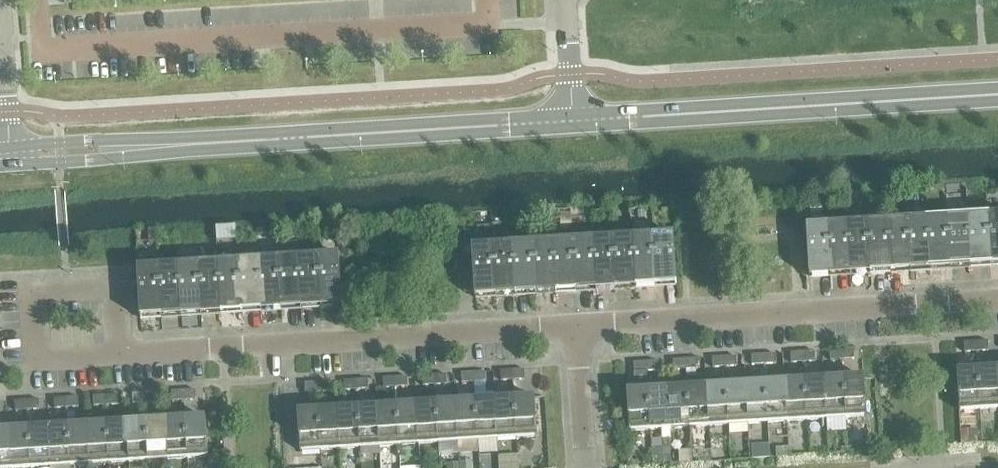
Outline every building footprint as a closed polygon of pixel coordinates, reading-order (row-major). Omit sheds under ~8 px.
[(571,214),(559,214),(560,229),(571,229),(571,214)] [(826,219),(807,220),(807,227),(826,226),(826,219)] [(986,221),(989,265),(997,264),(997,220),(986,221)] [(986,221),(966,222),(969,266),(989,265),(986,221)] [(966,222),(946,223),(949,267),(969,266),(966,222)] [(585,223),(571,224),(572,233),(572,242),(592,240),(592,231),(586,232),(585,223)] [(946,223),(926,224),(929,268),(949,267),(946,223)] [(926,224),(906,226),(909,270),(929,268),(926,224)] [(235,226),(215,227),(216,241),(236,240),(235,226)] [(906,226),(886,227),(889,271),(909,270),(906,226)] [(886,227),(866,228),(869,272),(889,271),(886,227)] [(866,228),(846,229),(849,274),(869,272),(866,228)] [(846,229),(826,231),(829,275),(849,274),(846,229)] [(829,275),(826,231),(806,232),(808,277),(810,277),(810,276),(829,275)] [(673,240),(652,242),(655,286),(674,284),(674,285),(676,285),(673,240)] [(652,242),(632,243),(635,287),(655,286),(652,242)] [(632,243),(612,244),(615,288),(635,287),(632,243)] [(157,244),(148,245),(148,256),(157,256),(157,244)] [(612,244),(592,245),(595,289),(615,288),(612,244)] [(592,245),(572,246),(575,290),(595,289),(592,245)] [(572,246),(552,247),(555,292),(575,290),(572,246)] [(552,247),(532,249),(535,293),(555,292),(552,247)] [(471,248),(462,248),(463,256),(472,256),(471,252),(471,248)] [(532,249),(512,250),(515,294),(535,293),(532,249)] [(512,250),(492,251),(495,295),(515,294),(512,250)] [(472,266),(472,272),(473,279),(473,285),(473,291),(474,297),(475,297),(475,296),(495,295),(492,251),(471,252),(472,256),(472,266)] [(463,256),(461,256),(461,261),(462,273),(472,272),(472,266),(472,256),(463,256)] [(339,261),(317,262),(320,306),(340,305),(340,306),(358,305),(357,288),(340,290),(339,261)] [(317,262),(297,263),(300,307),(320,306),(317,262)] [(297,263),(277,264),(280,309),(300,307),(297,263)] [(277,264),(257,266),(260,310),(280,309),(277,264)] [(257,266),(237,267),(240,311),(260,310),(257,266)] [(237,267),(217,268),(220,312),(240,311),(237,267)] [(217,268),(197,270),(200,314),(220,312),(217,268)] [(197,270),(177,271),(180,315),(200,314),(197,270)] [(177,271),(157,272),(160,316),(180,315),(177,271)] [(160,316),(157,272),(137,273),(139,318),(141,318),(141,317),(160,316)] [(987,341),(975,342),(975,351),(987,351),(987,341)] [(975,351),(975,342),(963,343),(963,352),(975,351)] [(852,349),(840,350),(841,360),(853,359),(852,349)] [(841,360),(840,350),(828,351),(829,360),(841,360)] [(802,362),(801,352),(789,353),(790,363),(802,362)] [(813,352),(801,352),(802,362),(814,361),(813,352)] [(774,354),(762,355),(763,365),(775,364),(774,354)] [(763,365),(762,355),(750,356),(751,365),(763,365)] [(735,356),(723,357),(724,367),(736,366),(735,356)] [(724,367),(723,357),(711,358),(712,368),(724,367)] [(696,359),(684,360),(685,369),(697,369),(696,359)] [(685,369),(684,360),(672,360),(673,370),(685,369)] [(657,361),(645,362),(645,372),(657,371),(657,361)] [(645,372),(645,362),(633,363),(635,392),(626,392),(628,431),(649,429),(647,391),(645,372)] [(512,380),(511,370),(499,371),(500,381),(512,380)] [(523,370),(511,370),(512,380),(524,379),(523,370)] [(976,371),(979,409),(997,408),(997,403),(996,370),(976,371)] [(979,409),(976,371),(956,372),(958,411),(960,411),(960,410),(979,409)] [(484,372),(472,373),(473,382),(485,382),(484,372)] [(473,382),(472,373),(460,373),(461,383),(473,382)] [(445,374),(433,375),(433,385),(445,384),(445,374)] [(433,385),(433,375),(421,376),(421,386),(433,385)] [(394,387),(394,377),(382,378),(382,388),(394,387)] [(406,377),(394,377),(394,387),(406,387),(406,377)] [(863,378),(842,379),(845,417),(864,416),(864,417),(865,416),(863,378)] [(367,379),(355,380),(355,390),(367,389),(367,379)] [(842,379),(823,380),(825,418),(845,417),(842,379)] [(355,390),(355,380),(343,381),(343,390),(355,390)] [(823,380),(803,381),(806,420),(825,418),(823,380)] [(803,381),(784,383),(786,421),(806,420),(803,381)] [(316,392),(315,382),(303,383),(304,393),(316,392)] [(327,382),(315,382),(316,392),(328,391),(327,382)] [(784,383),(764,384),(766,422),(786,421),(784,383)] [(764,384),(744,385),(747,423),(766,422),(764,384)] [(744,385),(725,386),(727,424),(747,423),(744,385)] [(725,386),(705,387),(708,426),(727,424),(725,386)] [(705,387),(686,389),(688,427),(708,426),(705,387)] [(686,389),(666,390),(669,428),(688,427),(686,389)] [(194,390),(182,391),(182,400),(194,400),(194,390)] [(666,390),(647,391),(649,429),(669,428),(666,390)] [(182,400),(182,391),(170,391),(170,401),(182,400)] [(155,392),(143,393),(143,403),(155,402),(155,392)] [(143,403),(143,393),(131,394),(131,403),(143,403)] [(104,405),(104,395),(92,396),(92,406),(104,405)] [(116,395),(104,395),(104,405),(116,404),(116,395)] [(76,397),(64,398),(65,408),(77,407),(76,397)] [(65,408),(64,398),(53,399),(53,408),(65,408)] [(533,398),(513,399),(515,437),(534,436),(534,437),(536,437),(533,398)] [(37,399),(25,400),(26,410),(38,409),(37,399)] [(513,399),(493,400),(496,439),(515,437),(513,399)] [(26,410),(25,400),(13,401),(14,411),(26,410)] [(493,400),(474,402),(476,440),(496,439),(493,400)] [(474,402),(454,403),(457,441),(476,440),(474,402)] [(454,403),(435,404),(437,442),(457,441),(454,403)] [(435,404),(415,405),(417,444),(437,442),(435,404)] [(415,405),(395,407),(398,445),(417,444),(415,405)] [(395,407),(376,408),(378,446),(398,445),(395,407)] [(376,408),(356,409),(359,447),(378,446),(376,408)] [(356,409),(337,410),(339,448),(359,447),(356,409)] [(337,410),(317,411),(320,450),(339,448),(337,410)] [(320,450),(317,411),(296,413),(299,452),(300,451),(320,450)] [(74,412),(67,412),(68,423),(75,422),(74,412)] [(204,419),(184,420),(186,458),(205,457),(207,457),(204,419)] [(184,420),(164,421),(166,459),(186,458),(184,420)] [(164,421),(145,422),(147,460),(166,459),(164,421)] [(145,422),(125,423),(127,461),(147,460),(145,422)] [(125,423),(105,425),(108,463),(127,461),(125,423)] [(105,425),(86,426),(88,464),(108,463),(105,425)] [(86,426),(66,427),(69,465),(88,464),(86,426)] [(66,427),(47,428),(49,466),(69,465),(66,427)] [(47,428),(27,429),(30,467),(49,466),(47,428)] [(8,431),(10,467),(19,467),(30,467),(27,429),(8,431)] [(964,435),(960,435),(960,443),(978,443),(977,429),(964,430),(964,435)] [(0,431),(0,467),(10,467),(8,431),(0,431)] [(769,444),(751,445),(752,459),(769,458),(769,444)] [(671,447),(654,447),(655,464),(671,464),(671,447)] [(788,447),(775,448),(776,457),(789,457),(788,447)] [(498,456),(498,467),(518,467),(518,455),(498,456)]
